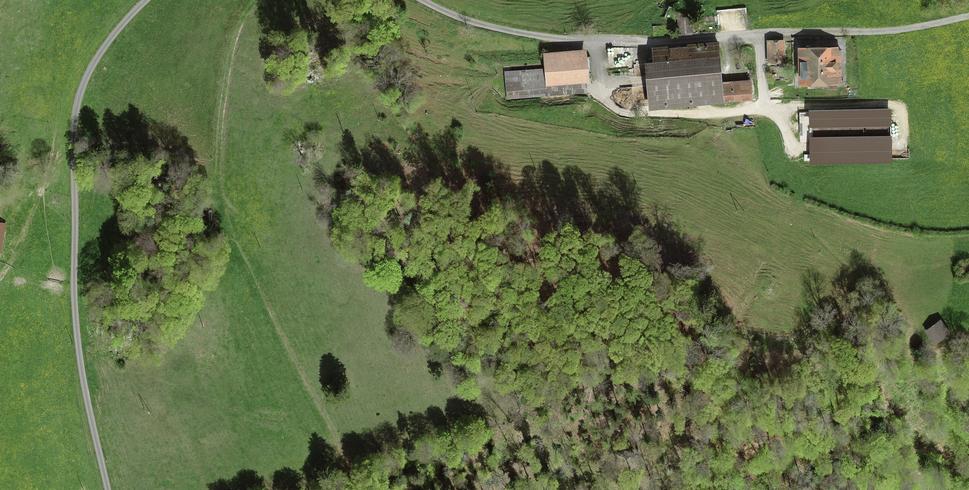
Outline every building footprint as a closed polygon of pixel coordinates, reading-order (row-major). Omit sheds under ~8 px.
[(678,19),(679,36),(708,34),(708,23),(691,24),(691,19),(678,19)] [(784,42),(768,42),(768,64),(784,63),(784,42)] [(655,65),(647,65),(650,107),(750,100),(749,83),(720,85),(717,46),(654,50),(655,65)] [(835,49),(800,50),(801,86),(836,84),(835,49)] [(584,52),(544,55),(545,70),(546,85),(584,82),(587,82),(584,52)] [(585,90),(584,82),(546,85),(545,70),(506,74),(508,97),(585,90)] [(754,118),(726,121),(727,129),(755,126),(754,118)] [(940,323),(927,333),(936,344),(949,335),(940,323)]
